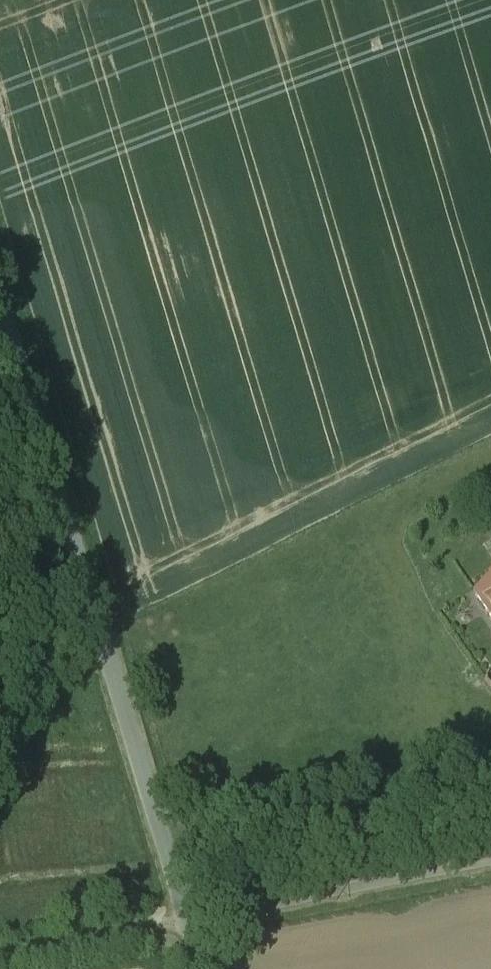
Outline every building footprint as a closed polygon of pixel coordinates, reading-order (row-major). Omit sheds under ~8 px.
[(475,596),(490,618),(490,585),(475,596)]
